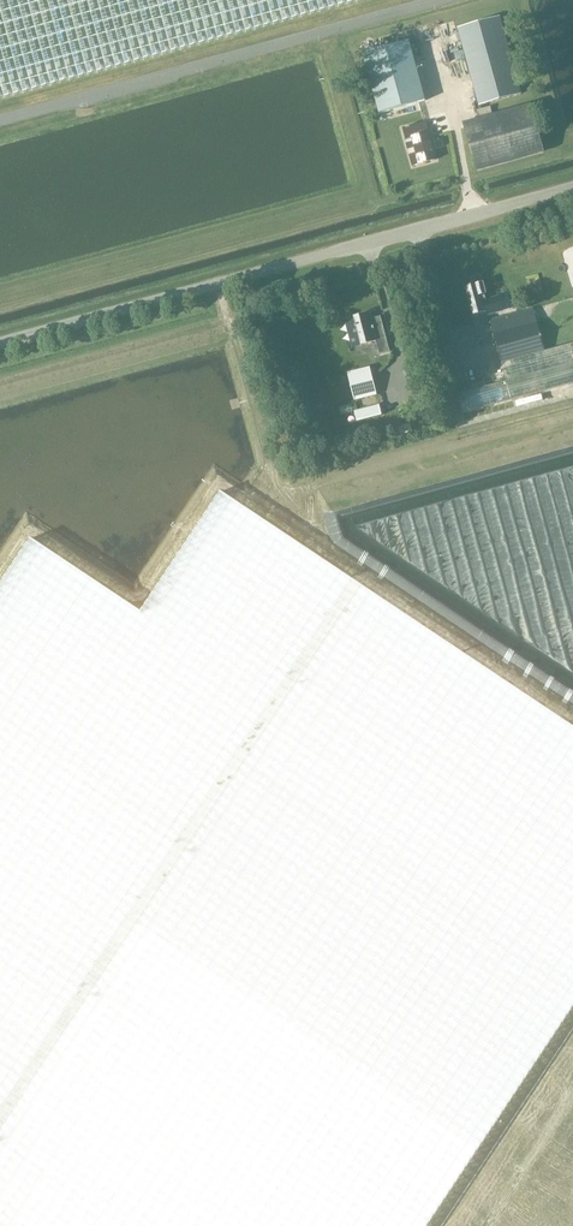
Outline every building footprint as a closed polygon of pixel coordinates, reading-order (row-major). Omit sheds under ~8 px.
[(361,0),(0,0),(0,99),(361,0)] [(499,19),(456,30),(477,108),(519,96),(499,19)] [(407,40),(361,53),(377,113),(423,101),(407,40)] [(404,108),(405,114),(421,112),(421,106),(404,108)] [(528,106),(464,124),(476,171),(541,154),(528,106)] [(406,127),(402,128),(405,139),(411,137),(419,164),(435,160),(427,132),(425,122),(409,126),(409,125),(406,126),(406,127)] [(437,150),(444,148),(442,138),(435,139),(437,150)] [(480,282),(465,287),(473,315),(487,311),(489,314),(503,310),(498,296),(485,300),(484,295),(486,294),(483,282),(480,282)] [(504,316),(489,320),(500,361),(544,349),(536,322),(533,308),(504,316)] [(368,312),(353,317),(357,333),(353,334),(357,346),(375,341),(379,354),(389,351),(379,316),(370,319),(368,312)] [(544,351),(544,349),(500,361),(505,380),(458,393),(463,413),(572,383),(572,343),(544,351)] [(369,367),(347,372),(350,385),(353,398),(376,393),(369,367)] [(381,385),(389,384),(387,375),(379,376),(381,385)] [(378,405),(353,411),(356,420),(381,414),(378,405)] [(485,416),(470,422),(475,434),(490,429),(485,416)] [(476,440),(479,455),(493,451),(490,436),(476,440)] [(572,1006),(572,714),(219,478),(211,480),(211,481),(188,512),(157,557),(153,563),(151,565),(152,567),(151,567),(150,567),(133,590),(26,525),(22,532),(0,564),(0,1225),(426,1225),(572,1006)] [(493,1147),(441,1225),(572,1225),(572,1027),(493,1147)]
